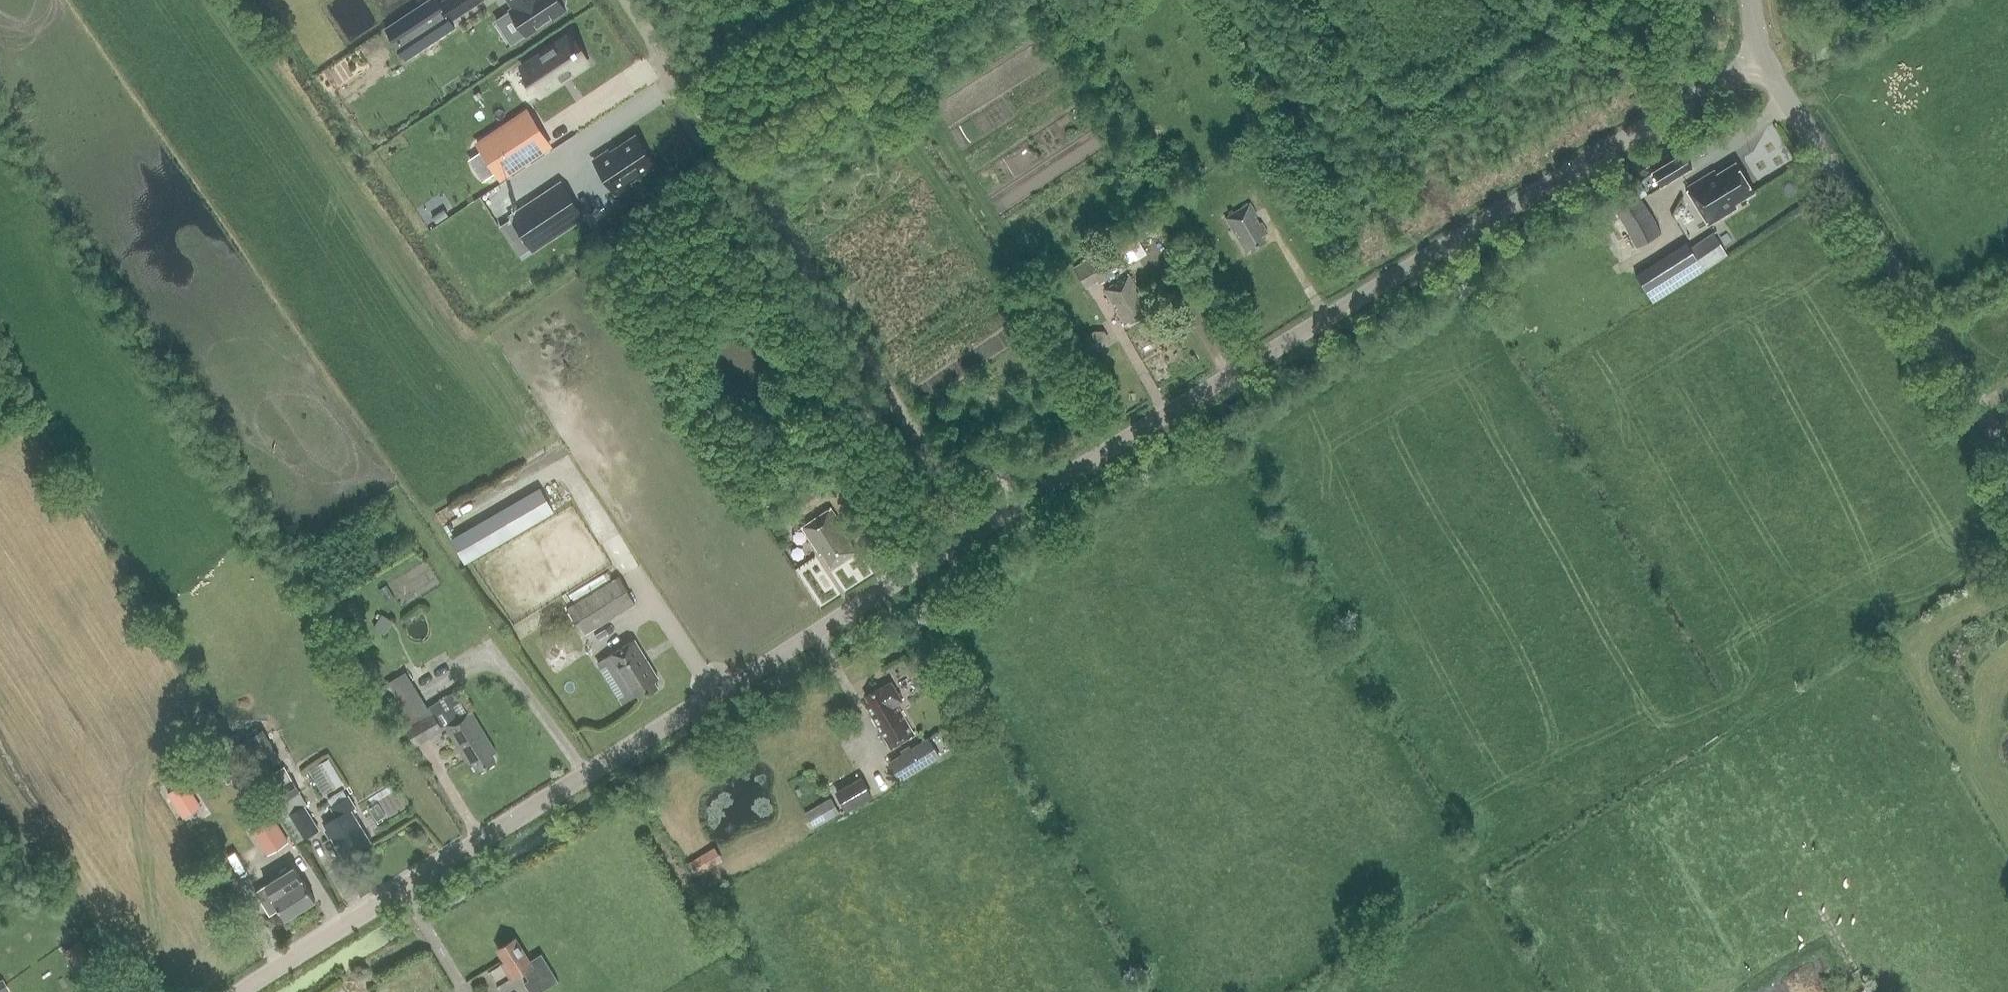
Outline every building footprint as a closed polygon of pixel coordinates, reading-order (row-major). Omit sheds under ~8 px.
[(386,29),(406,59),(454,27),(450,20),(481,0),(445,0),(439,4),(437,0),(430,0),(386,29)] [(513,7),(510,10),(526,35),(565,9),(564,6),(566,1),(565,0),(509,0),(513,7)] [(587,63),(569,36),(522,67),(540,94),(587,63)] [(498,175),(548,142),(526,108),(476,141),(498,175)] [(653,163),(636,137),(611,153),(609,151),(594,161),(615,193),(630,183),(628,180),(653,163)] [(1684,153),(1652,173),(1660,187),(1692,167),(1684,153)] [(1714,170),(1686,188),(1708,225),(1736,208),(1734,204),(1754,192),(1735,162),(1716,174),(1714,170)] [(1639,181),(1608,200),(1637,247),(1661,233),(1640,198),(1647,194),(1639,181)] [(589,226),(567,193),(517,226),(539,259),(589,226)] [(1261,236),(1266,233),(1249,204),(1224,218),(1244,252),(1249,250),(1264,241),(1261,236)] [(1127,237),(1102,252),(1103,254),(1113,271),(1135,257),(1136,260),(1139,257),(1147,253),(1137,237),(1130,242),(1127,237)] [(1693,255),(1686,243),(1634,275),(1651,303),(1728,255),(1718,239),(1693,255)] [(1099,283),(1115,273),(1113,271),(1103,254),(1062,280),(1070,294),(1085,285),(1086,287),(1097,280),(1099,283)] [(1140,308),(1145,305),(1127,275),(1103,290),(1123,324),(1127,322),(1128,322),(1143,313),(1140,308)] [(790,511),(820,491),(811,478),(782,497),(790,511)] [(452,540),(464,561),(553,510),(541,488),(452,540)] [(831,565),(854,550),(842,532),(845,530),(830,508),(802,527),(820,554),(822,552),(831,565)] [(618,576),(566,607),(582,633),(633,602),(618,576)] [(391,620),(381,613),(373,626),(383,633),(391,620)] [(653,680),(657,677),(633,638),(607,655),(633,695),(637,692),(640,697),(657,686),(653,680)] [(431,712),(406,671),(381,685),(415,744),(441,729),(431,712)] [(914,735),(896,705),(902,701),(890,682),(880,688),(865,697),(868,703),(864,706),(890,749),(914,735)] [(469,710),(458,716),(455,712),(445,718),(448,722),(444,725),(465,761),(469,759),(476,771),(494,761),(490,754),(494,751),(469,710)] [(262,729),(241,741),(259,772),(281,759),(262,729)] [(938,757),(928,740),(890,762),(900,779),(938,757)] [(343,783),(329,759),(318,765),(333,790),(343,783)] [(283,767),(264,778),(279,803),(274,806),(282,819),(289,814),(303,838),(317,829),(303,806),(306,804),(283,767)] [(873,797),(861,776),(834,791),(846,812),(873,797)] [(185,780),(167,792),(176,807),(194,796),(185,780)] [(353,806),(346,796),(343,790),(327,799),(331,805),(330,805),(336,815),(323,823),(342,855),(367,841),(348,809),(353,806)] [(839,813),(830,797),(806,811),(814,827),(824,821),(826,826),(838,820),(836,815),(839,813)] [(271,808),(249,822),(268,852),(290,839),(271,808)] [(688,862),(695,875),(721,859),(714,847),(688,862)] [(314,899),(301,880),(292,867),(274,879),(282,892),(272,899),(285,918),(314,899)] [(514,937),(497,948),(504,961),(501,963),(511,978),(526,969),(530,977),(523,982),(529,991),(539,991),(557,981),(540,953),(528,960),(514,937)]
